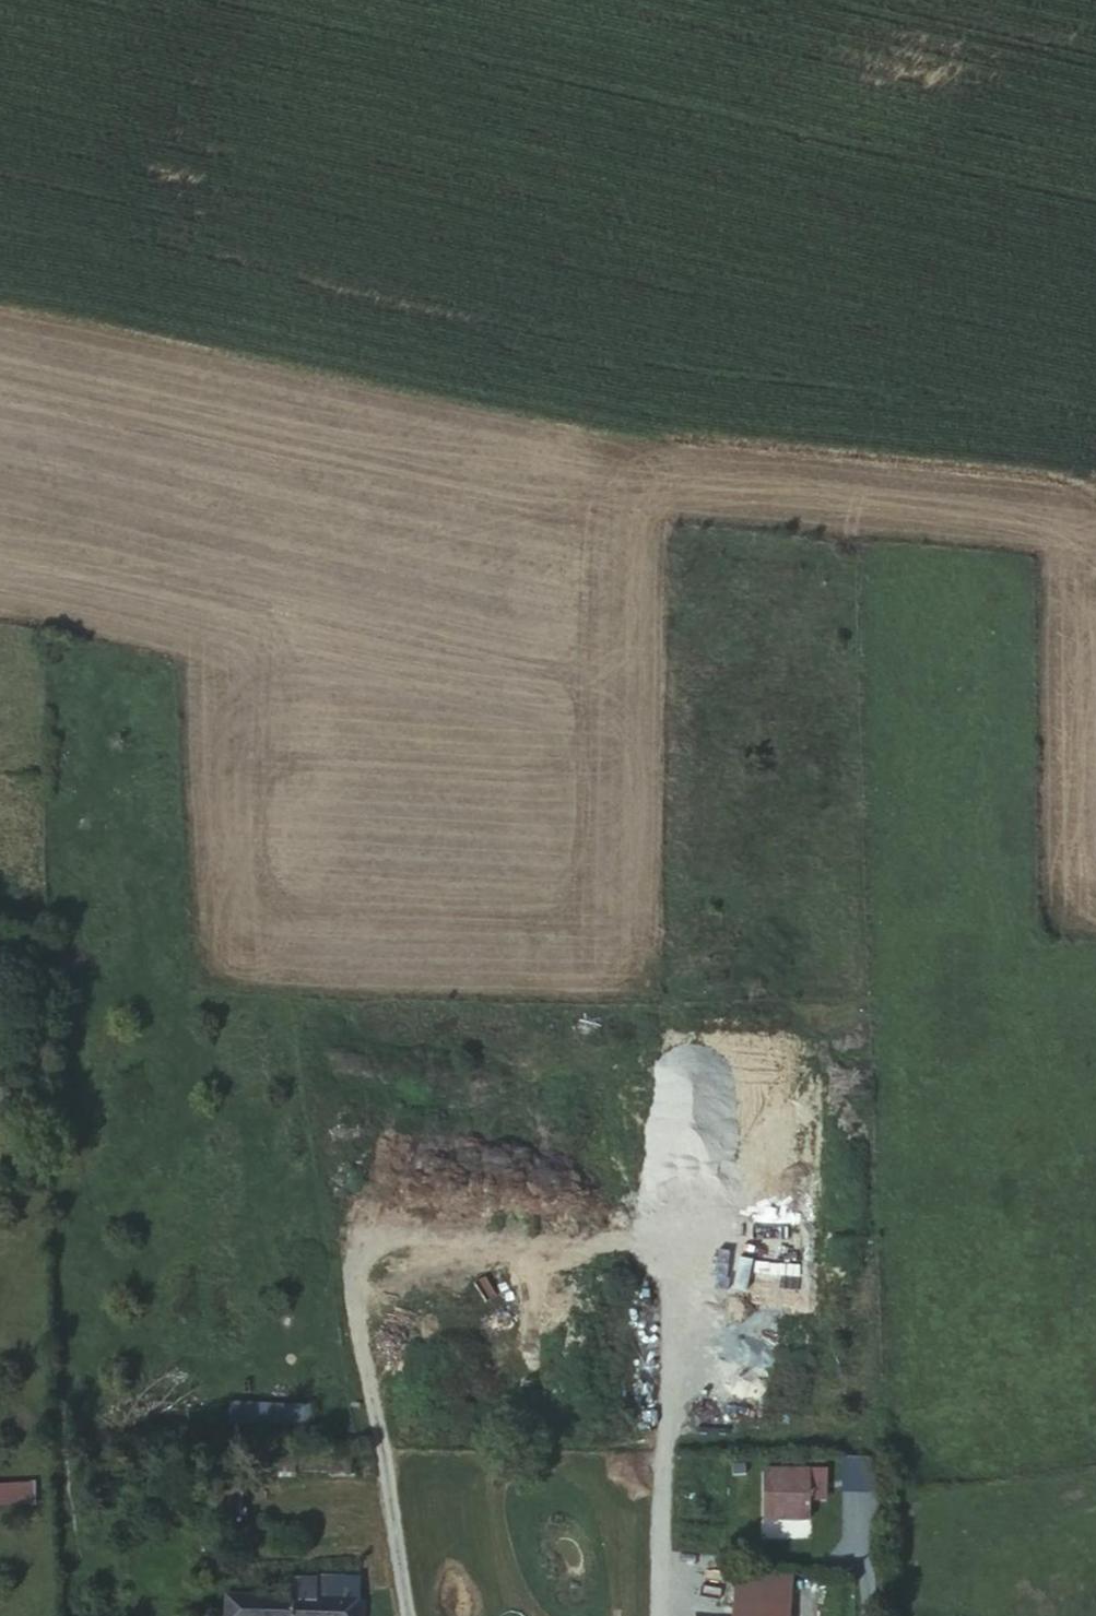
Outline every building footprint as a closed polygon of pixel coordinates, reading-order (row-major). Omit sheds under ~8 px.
[(349,1457),(293,1456),(294,1472),(348,1473),(349,1457)] [(238,1465),(215,1466),(217,1522),(240,1521),(238,1465)] [(809,1522),(808,1498),(827,1499),(827,1472),(810,1472),(766,1471),(765,1520),(809,1522)] [(868,1474),(850,1475),(850,1511),(869,1511),(868,1474)] [(34,1504),(34,1479),(0,1479),(0,1505),(34,1504)] [(735,1576),(734,1615),(786,1615),(788,1577),(735,1576)] [(221,1615),(360,1615),(360,1605),(352,1605),(353,1587),(285,1585),(285,1603),(221,1600),(221,1615)]
